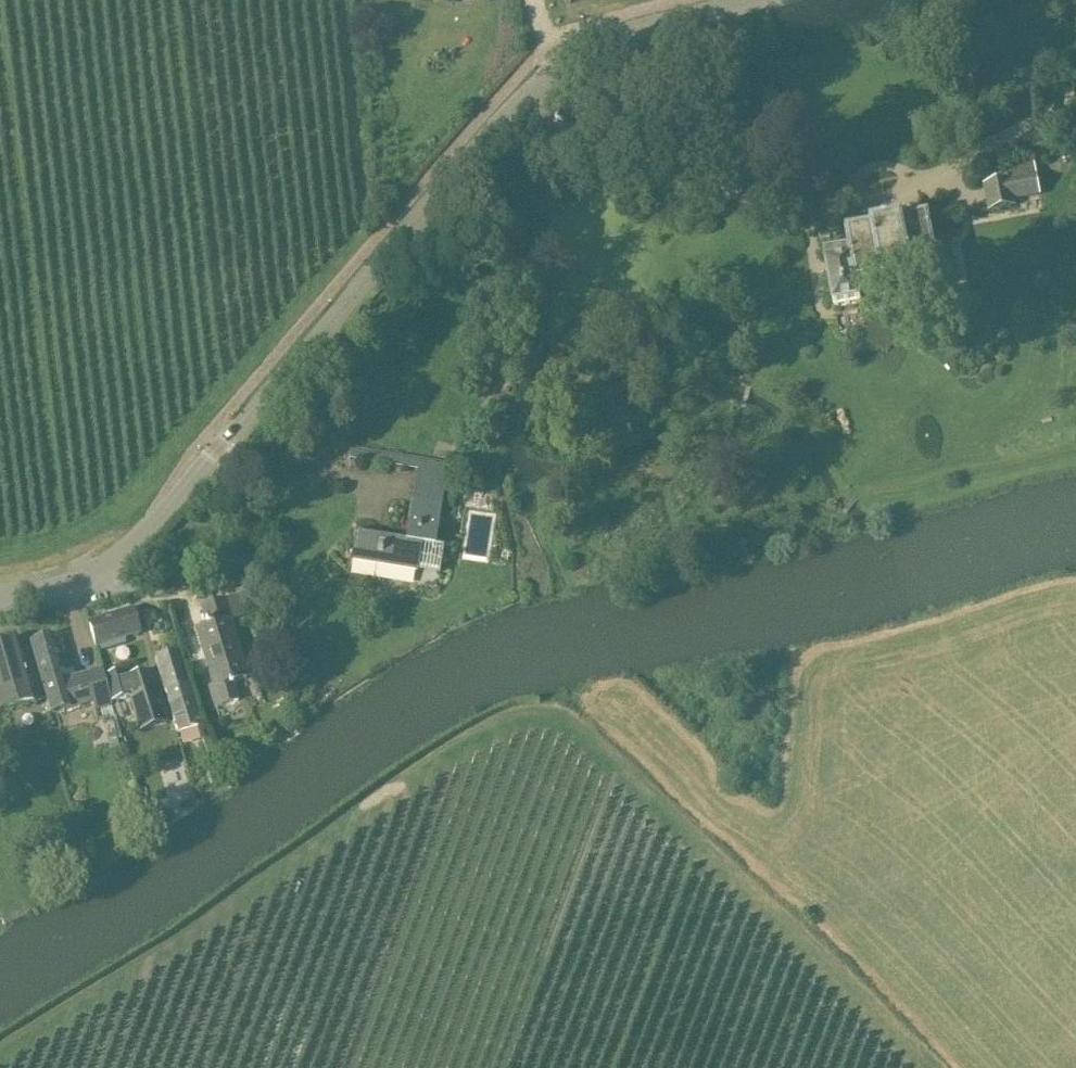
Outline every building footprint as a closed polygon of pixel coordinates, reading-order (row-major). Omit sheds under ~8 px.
[(1036,167),(1008,172),(1010,181),(984,186),(989,213),(1018,207),(1017,201),(1041,197),(1036,167)] [(826,253),(835,306),(862,301),(859,287),(939,274),(929,216),(929,217),(847,231),(850,248),(826,253)] [(417,574),(421,547),(435,549),(441,505),(449,465),(351,449),(349,460),(417,472),(412,501),(406,543),(355,535),(350,564),(417,574)] [(240,703),(233,685),(250,680),(233,621),(256,615),(250,594),(227,600),(200,608),(205,627),(197,631),(213,686),(207,688),(215,711),(240,703)] [(133,613),(132,610),(89,623),(96,649),(140,636),(133,613)] [(30,645),(52,718),(93,705),(96,713),(112,708),(105,682),(102,671),(92,675),(65,682),(51,638),(30,645)] [(31,668),(26,670),(17,641),(0,646),(0,714),(36,702),(35,699),(40,697),(31,668)] [(200,729),(177,653),(156,659),(179,735),(200,729)] [(111,702),(131,696),(136,715),(160,707),(150,675),(128,682),(126,675),(105,682),(111,702)]
